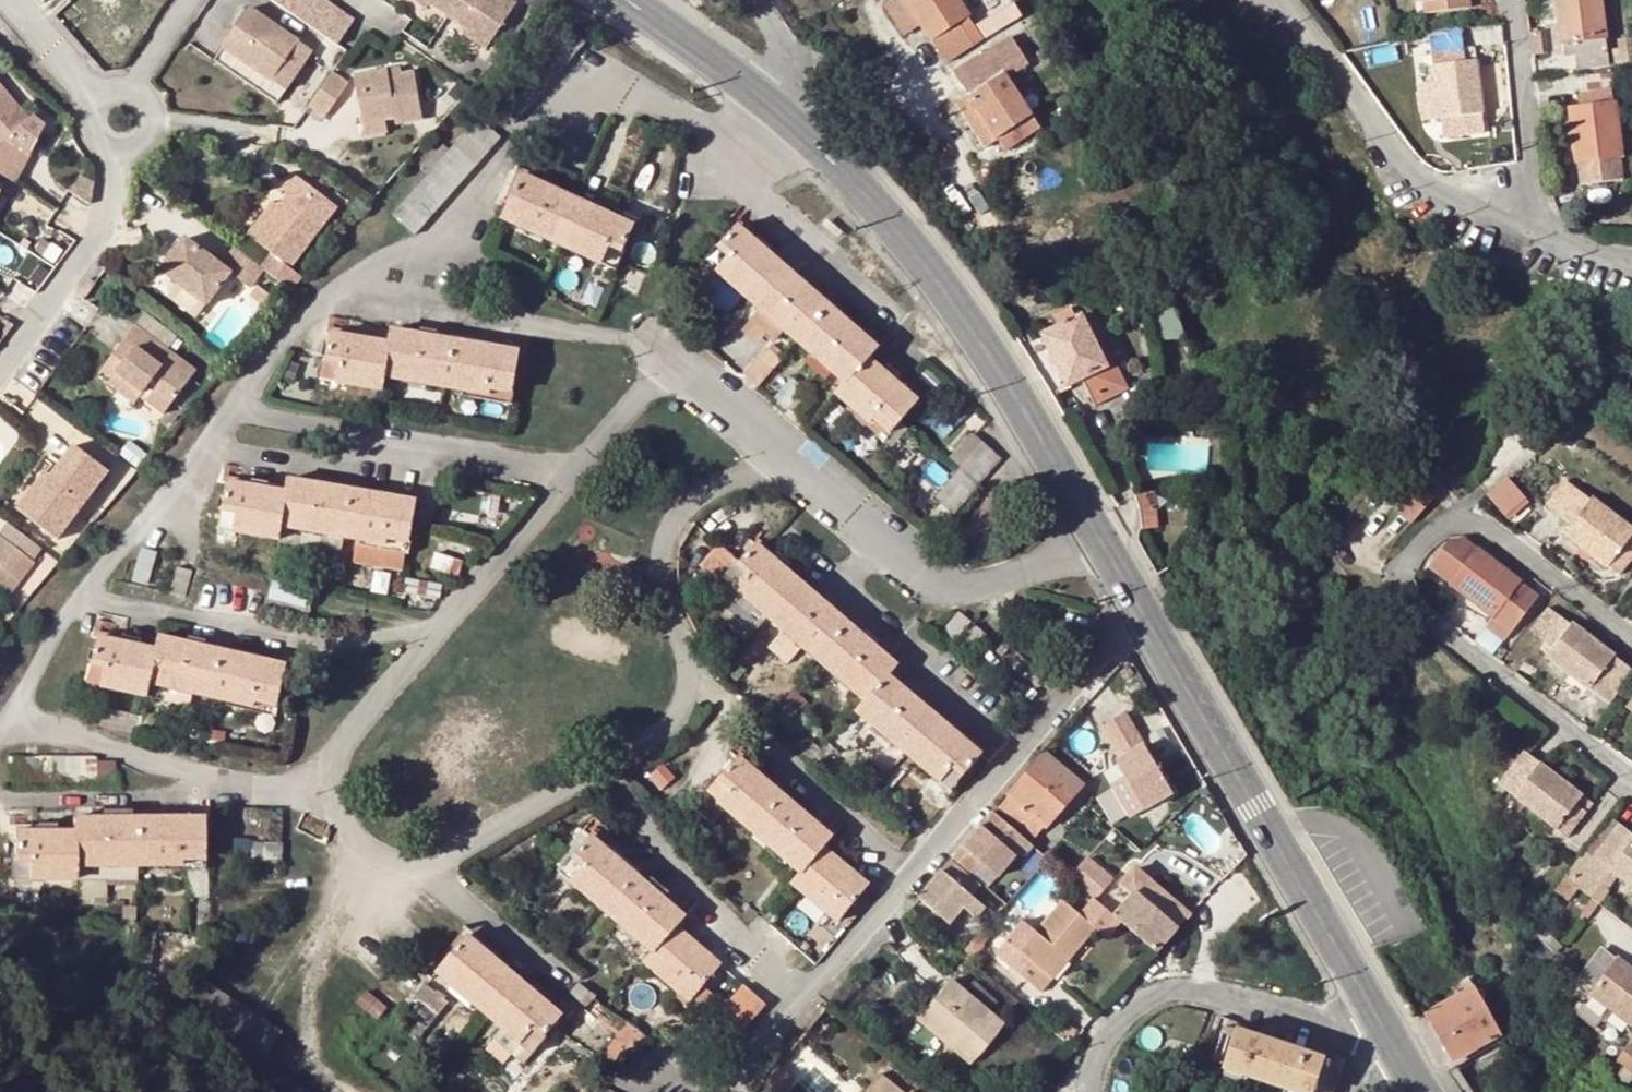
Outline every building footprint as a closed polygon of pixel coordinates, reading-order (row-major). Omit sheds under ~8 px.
[(323,0),(267,0),(338,49),(355,23),(323,0)] [(432,14),(435,9),(449,18),(470,32),(466,39),(487,53),(516,7),(506,0),(410,0),(432,14)] [(918,19),(905,0),(897,0),(888,6),(903,28),(918,19)] [(918,19),(945,62),(971,44),(966,36),(975,30),(955,0),(905,0),(918,19)] [(1467,0),(1421,0),(1424,18),(1469,12),(1467,0)] [(1599,0),(1554,0),(1561,55),(1574,53),(1576,69),(1606,65),(1599,0)] [(249,12),(223,50),(271,84),(297,45),(249,12)] [(1462,47),(1459,29),(1426,34),(1439,135),(1482,130),(1472,45),(1462,47)] [(1545,55),(1543,32),(1527,34),(1530,57),(1545,55)] [(967,94),(955,102),(984,146),(995,139),(1002,150),(1038,127),(1006,77),(1027,64),(1009,36),(979,55),(978,53),(951,71),(967,94)] [(214,63),(275,106),(309,54),(297,45),(271,84),(223,50),(214,63)] [(324,117),(346,85),(330,74),(308,107),(324,117)] [(354,81),(363,126),(384,122),(395,120),(397,127),(422,123),(413,77),(389,81),(386,74),(354,81)] [(0,86),(0,142),(4,139),(28,155),(44,125),(31,115),(28,118),(0,86)] [(1578,94),(1581,107),(1568,109),(1576,174),(1620,169),(1609,90),(1578,94)] [(414,234),(500,137),(477,117),(391,213),(414,234)] [(384,122),(363,126),(365,141),(387,137),(384,122)] [(521,175),(501,218),(561,245),(600,262),(607,247),(620,253),(633,226),(572,198),(521,175)] [(296,177),(282,195),(289,200),(254,245),(290,272),(339,210),(296,177)] [(11,187),(0,181),(0,206),(11,187)] [(247,239),(254,245),(289,200),(282,195),(247,239)] [(741,221),(705,261),(759,309),(797,342),(843,382),(835,392),(870,422),(866,428),(883,444),(891,434),(889,433),(916,402),(922,396),(886,365),(881,370),(868,360),(877,348),(767,254),(772,247),(741,221)] [(231,278),(250,292),(265,273),(236,251),(223,269),(187,242),(162,274),(207,308),(231,278)] [(620,255),(620,253),(607,247),(600,262),(614,268),(620,255)] [(277,297),(261,285),(250,300),(267,312),(277,297)] [(1077,379),(1084,393),(1091,388),(1098,401),(1123,388),(1110,361),(1103,365),(1094,347),(1078,315),(1072,317),(1067,308),(1056,314),(1060,323),(1019,344),(1048,393),(1077,379)] [(797,342),(759,309),(750,319),(765,333),(763,336),(785,355),(797,342)] [(137,328),(107,367),(142,394),(139,400),(164,418),(197,374),(137,328)] [(388,344),(330,335),(326,361),(326,362),(338,364),(335,382),(381,390),(384,375),(490,395),(491,389),(512,393),(518,350),(504,348),(505,342),(472,337),(471,343),(455,340),(456,334),(437,331),(436,338),(391,331),(388,344)] [(1110,361),(1101,344),(1094,347),(1103,365),(1110,361)] [(759,384),(781,360),(766,346),(745,371),(759,384)] [(323,361),(320,380),(335,382),(338,364),(326,362),(323,361)] [(294,382),(300,365),(290,362),(284,378),(294,382)] [(142,394),(107,367),(98,379),(134,406),(139,400),(142,394)] [(1098,401),(1091,388),(1084,393),(1090,405),(1098,401)] [(979,481),(999,458),(971,434),(951,457),(979,481)] [(58,539),(108,475),(70,445),(19,509),(58,539)] [(954,513),(977,487),(959,471),(936,497),(954,513)] [(1483,490),(1502,517),(1525,501),(1506,474),(1483,490)] [(1415,488),(1416,485),(1406,476),(1390,495),(1400,504),(1415,488)] [(229,481),(223,512),(221,512),(217,528),(279,539),(281,526),(344,536),(357,539),(359,539),(384,543),(385,538),(408,543),(416,500),(288,479),(286,491),(229,481)] [(1563,482),(1544,506),(1569,524),(1563,534),(1615,574),(1631,551),(1631,533),(1589,500),(1588,501),(1563,482)] [(1430,495),(1418,484),(1416,485),(1415,488),(1427,498),(1430,495)] [(1409,520),(1427,498),(1415,488),(1400,504),(1397,509),(1409,520)] [(341,554),(344,536),(281,526),(279,539),(278,544),(341,554)] [(17,581),(33,561),(0,535),(0,567),(17,581)] [(402,572),(408,543),(385,538),(384,543),(359,539),(357,539),(353,563),(402,572)] [(1499,638),(1535,596),(1461,540),(1457,540),(1450,541),(1444,543),(1427,566),(1490,616),(1482,625),(1499,638)] [(897,666),(755,543),(739,563),(719,546),(705,562),(726,580),(768,616),(866,699),(857,710),(950,791),(980,755),(889,676),(897,666)] [(146,582),(154,553),(140,549),(132,578),(146,582)] [(459,577),(463,561),(435,552),(430,568),(459,577)] [(0,567),(0,588),(7,594),(17,581),(0,567)] [(184,594),(189,571),(174,567),(169,590),(184,594)] [(440,599),(443,584),(405,578),(403,593),(440,599)] [(301,606),(305,588),(272,579),(268,597),(301,606)] [(746,642),(768,616),(726,580),(704,606),(746,642)] [(1568,625),(1546,608),(1528,631),(1550,648),(1543,657),(1604,704),(1630,670),(1570,623),(1568,625)] [(951,642),(969,621),(958,612),(940,632),(951,642)] [(87,681),(145,696),(149,681),(223,699),(253,706),(254,701),(274,706),(284,664),(158,635),(154,648),(97,636),(87,681)] [(1623,709),(1631,716),(1631,697),(1623,709)] [(1123,710),(1100,724),(1120,757),(1115,760),(1142,807),(1171,790),(1123,710)] [(1564,837),(1590,803),(1521,751),(1495,784),(1564,837)] [(1044,827),(1081,785),(1044,753),(1008,796),(1010,797),(1000,808),(1031,835),(1042,825),(1044,827)] [(93,759),(93,755),(7,754),(7,785),(112,785),(112,759),(93,759)] [(739,757),(721,779),(717,776),(704,790),(801,872),(792,882),(837,920),(868,885),(824,848),(833,836),(739,757)] [(154,862),(200,861),(200,858),(200,815),(185,815),(185,807),(164,807),(164,815),(130,816),(129,807),(97,808),(97,816),(72,817),(72,830),(12,832),(12,877),(28,877),(72,877),(72,864),(134,862),(154,862)] [(1035,845),(995,811),(953,858),(972,874),(982,862),(989,868),(1012,842),(1027,854),(1035,845)] [(1614,875),(1631,889),(1631,836),(1615,823),(1589,856),(1582,851),(1563,877),(1597,904),(1608,890),(1605,887),(1614,875)] [(590,838),(573,858),(570,856),(558,870),(653,951),(645,962),(677,989),(689,1000),(703,984),(719,965),(676,928),(685,919),(590,838)] [(279,859),(279,844),(239,842),(238,847),(238,855),(279,859)] [(219,854),(238,855),(238,847),(219,846),(219,854)] [(1131,868),(1101,903),(1124,923),(1156,952),(1201,903),(1141,849),(1126,864),(1131,868)] [(976,888),(948,864),(918,897),(947,922),(976,888)] [(196,871),(196,893),(206,894),(206,871),(196,871)] [(28,889),(28,877),(12,877),(12,888),(28,889)] [(1109,941),(1124,923),(1101,903),(1097,900),(1082,918),(1065,904),(1038,935),(1025,924),(997,957),(1042,995),(1054,981),(1047,975),(1062,957),(1070,963),(1097,931),(1109,941)] [(740,914),(750,922),(756,914),(746,906),(740,914)] [(761,919),(768,924),(776,914),(769,908),(761,919)] [(987,927),(964,956),(971,962),(984,946),(983,945),(993,932),(987,927)] [(467,936),(437,972),(504,1028),(521,1042),(511,1055),(523,1066),(544,1041),(542,1039),(561,1015),(542,1000),(547,994),(534,984),(530,989),(493,958),(498,953),(484,942),(480,947),(467,936)] [(1573,981),(1587,992),(1630,1025),(1631,1027),(1631,973),(1599,948),(1573,981)] [(179,1010),(242,1053),(247,1045),(264,1054),(279,1030),(201,979),(179,1010)] [(970,1062),(1002,1024),(949,980),(916,1018),(970,1062)] [(81,996),(83,989),(60,981),(57,988),(81,996)] [(392,1023),(414,1041),(446,1002),(424,983),(392,1023)] [(703,984),(689,1000),(696,1006),(705,1015),(720,998),(703,984)] [(724,1051),(765,1005),(755,996),(743,985),(717,1013),(728,1023),(712,1040),(724,1051)] [(1498,1036),(1471,987),(1423,1013),(1450,1063),(1498,1036)] [(689,1000),(677,989),(665,1002),(685,1019),(696,1006),(689,1000)] [(376,1018),(385,1007),(364,990),(355,1001),(376,1018)] [(1313,1091),(1330,1091),(1343,1058),(1325,1052),(1322,1059),(1313,1056),(1243,1032),(1235,1029),(1238,1023),(1227,1019),(1214,1059),(1223,1062),(1220,1071),(1237,1076),(1238,1073),(1296,1091),(1310,1091),(1311,1091),(1313,1091)] [(511,1055),(521,1042),(504,1028),(493,1041),(511,1055)] [(878,1073),(865,1091),(866,1091),(904,1091),(878,1073)]
